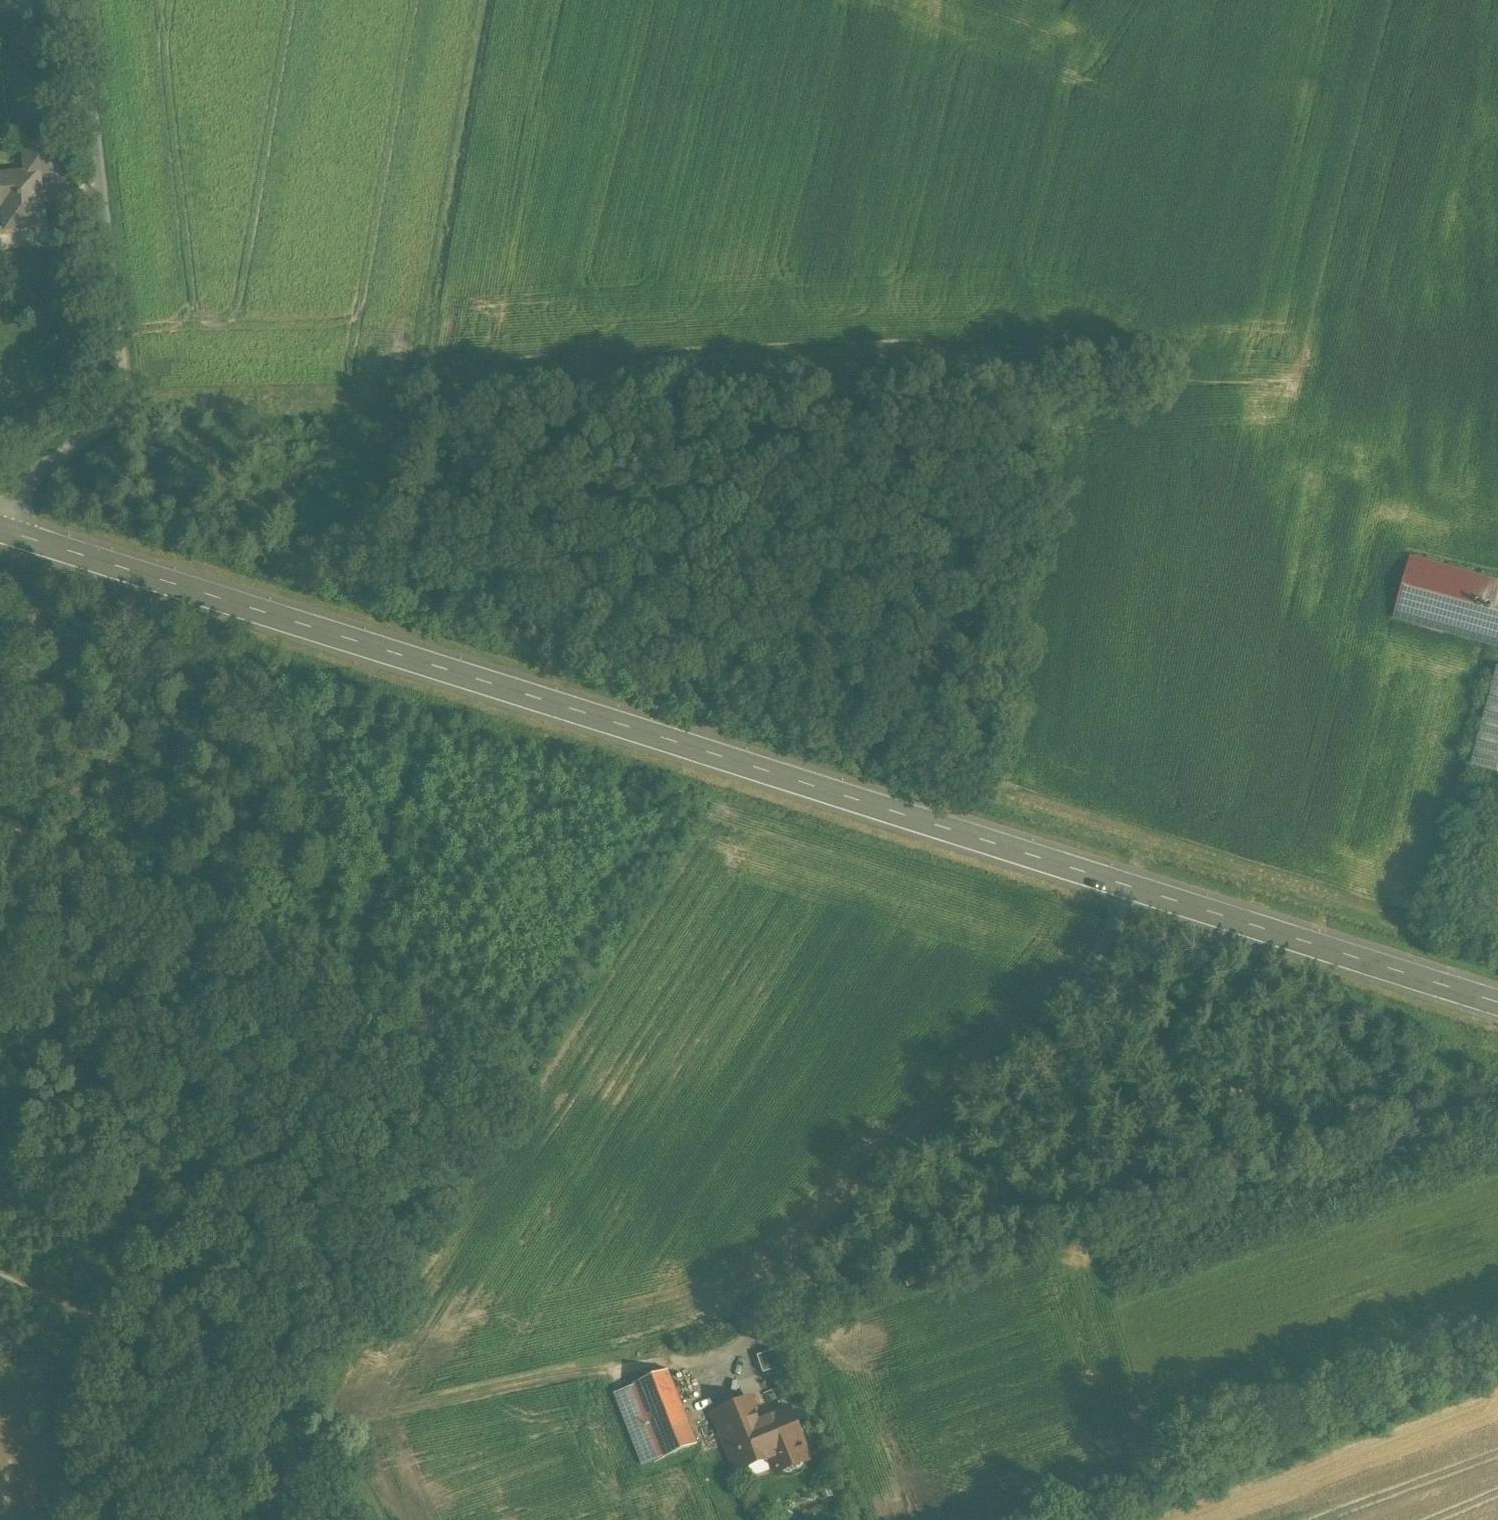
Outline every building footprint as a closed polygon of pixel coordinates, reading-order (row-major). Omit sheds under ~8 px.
[(23,146),(25,174),(26,187),(45,186),(69,184),(66,143),(23,146)] [(0,176),(0,222),(6,222),(7,239),(49,236),(45,186),(26,187),(25,174),(0,176)] [(1410,560),(1394,618),(1492,645),(1497,647),(1497,584),(1410,560)] [(1472,767),(1497,774),(1497,672),(1472,767)] [(669,1385),(621,1402),(648,1475),(696,1457),(669,1385)] [(761,1403),(718,1417),(741,1485),(776,1473),(779,1483),(808,1473),(806,1467),(816,1464),(798,1413),(768,1423),(761,1403)]
